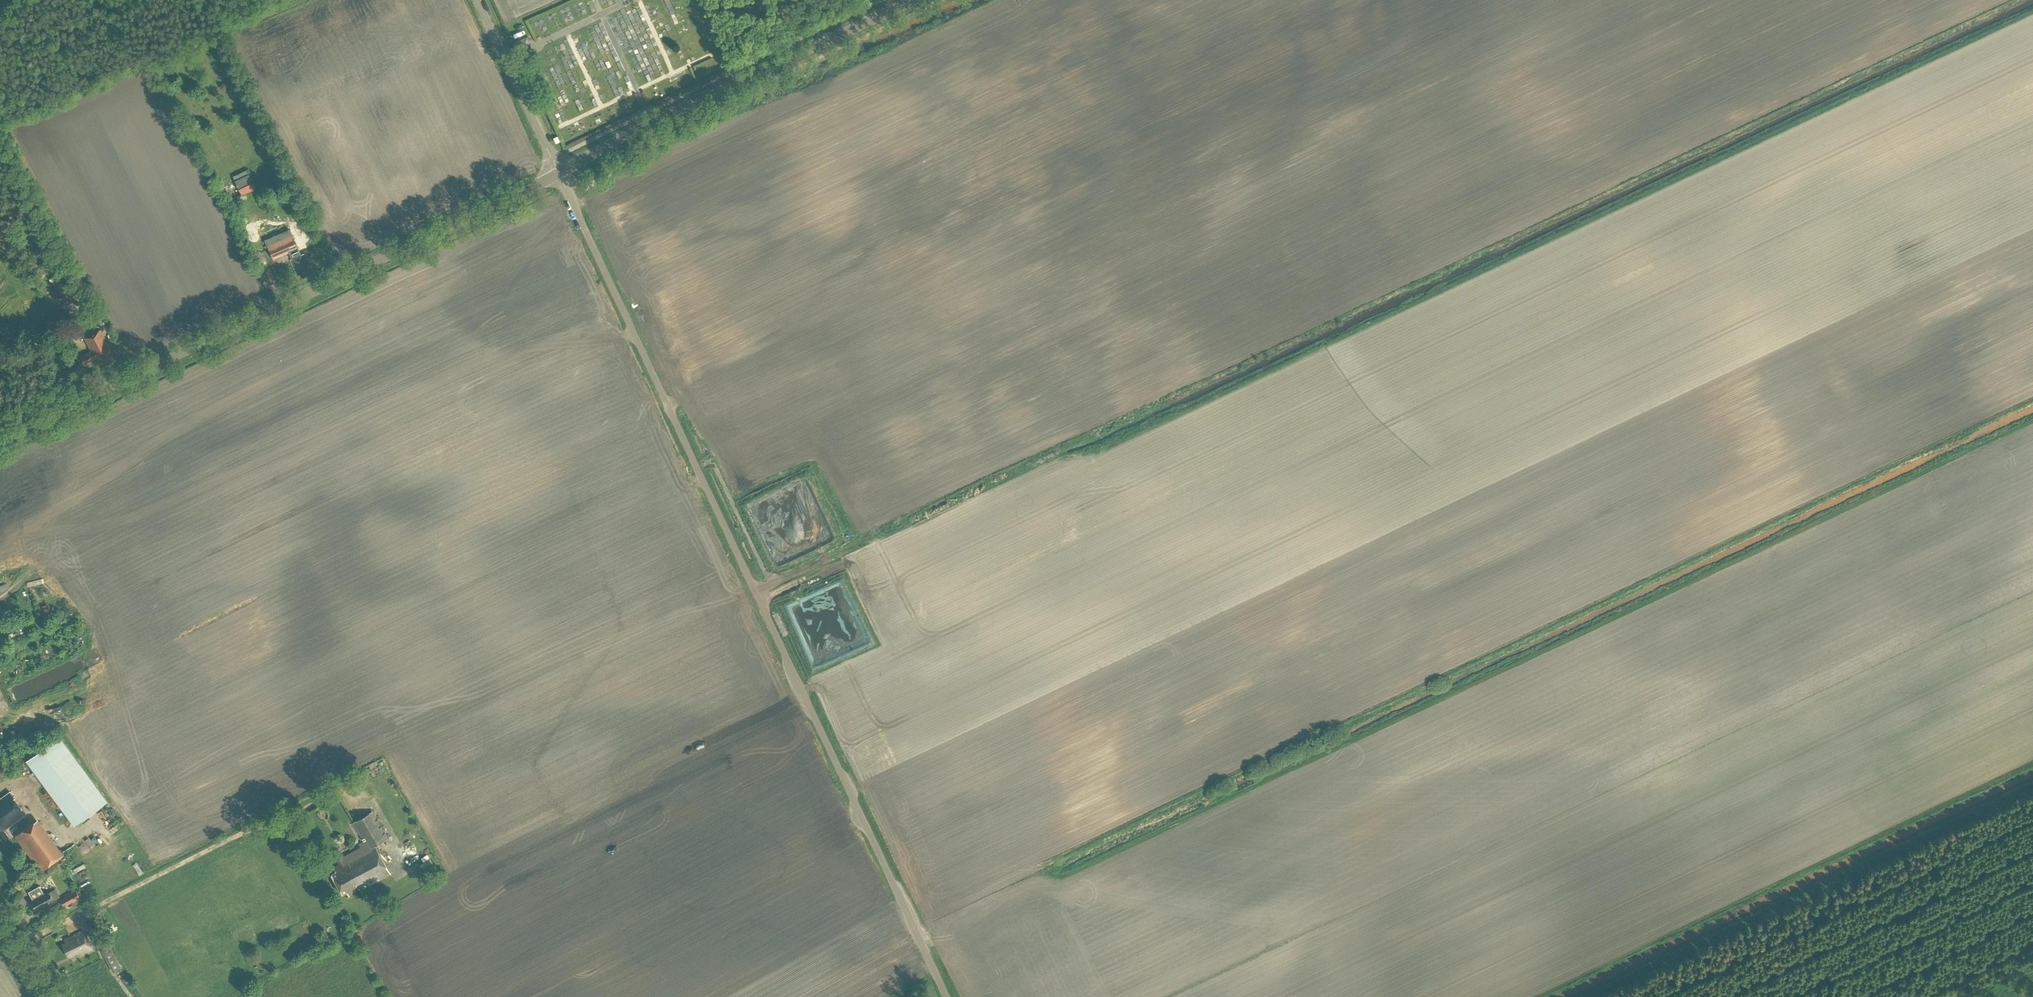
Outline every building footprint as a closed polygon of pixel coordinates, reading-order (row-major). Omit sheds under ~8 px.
[(516,42),(520,50),(530,45),(527,37),(516,42)] [(236,181),(241,193),(255,187),(249,175),(236,181)] [(291,193),(286,194),(290,204),(295,202),(291,193)] [(275,236),(265,240),(268,246),(267,246),(273,259),(289,252),(298,248),(290,229),(281,233),(284,239),(278,241),(275,236)] [(309,233),(303,236),(305,242),(312,239),(309,233)] [(302,246),(298,248),(289,252),(292,259),(291,259),(292,261),(298,275),(300,274),(302,278),(314,272),(306,255),(302,246)] [(92,351),(81,356),(85,364),(96,359),(99,364),(102,362),(103,366),(116,360),(101,330),(93,334),(85,338),(88,343),(92,351)] [(2,747),(9,744),(0,727),(0,744),(2,747)] [(108,800),(91,778),(60,736),(27,760),(75,825),(108,800)] [(4,841),(9,837),(4,830),(26,813),(10,791),(0,799),(0,836),(4,841)] [(343,893),(347,891),(349,895),(391,873),(375,845),(388,838),(373,811),(354,822),(368,848),(345,861),(340,851),(334,854),(339,864),(334,867),(336,871),(332,874),(343,893)] [(15,835),(41,870),(60,856),(34,821),(15,835)] [(40,885),(29,891),(34,900),(32,901),(33,903),(33,904),(34,907),(35,907),(36,909),(37,909),(46,903),(48,906),(55,902),(54,900),(60,896),(56,888),(49,892),(45,894),(40,885)] [(61,899),(64,905),(80,896),(75,889),(69,892),(71,894),(61,899)] [(69,956),(79,951),(80,954),(92,948),(84,930),(65,939),(67,942),(63,944),(69,956)] [(121,968),(110,946),(104,949),(116,971),(121,968)]
